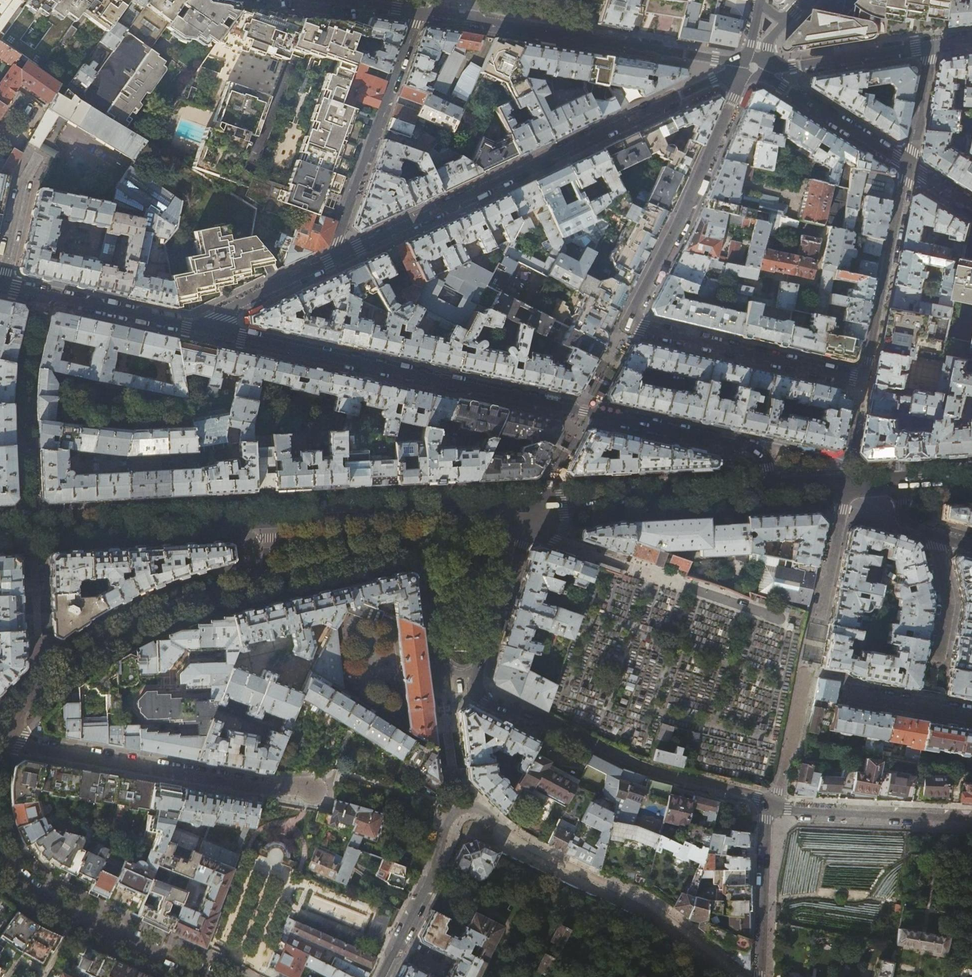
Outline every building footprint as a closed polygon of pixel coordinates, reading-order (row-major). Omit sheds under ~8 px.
[(25,0),(0,0),(0,34),(25,0)] [(90,0),(29,0),(24,6),(34,12),(37,9),(47,16),(50,11),(61,18),(64,12),(75,21),(81,13),(90,0)] [(131,26),(127,31),(79,99),(79,100),(104,116),(151,48),(166,26),(184,0),(149,0),(131,26)] [(81,13),(107,32),(114,21),(129,0),(90,0),(81,13)] [(129,0),(132,3),(121,19),(131,26),(149,0),(129,0)] [(241,7),(215,2),(208,1),(208,0),(184,0),(166,26),(175,33),(180,35),(196,38),(198,34),(204,39),(208,34),(217,41),(241,7)] [(603,5),(598,25),(616,28),(630,30),(637,0),(605,0),(603,5)] [(643,12),(644,12),(651,13),(673,17),(682,18),(683,18),(688,1),(688,0),(647,0),(643,12)] [(725,2),(724,6),(731,7),(730,13),(741,16),(744,1),(741,0),(718,0),(725,2)] [(861,0),(857,5),(880,18),(887,19),(910,22),(910,18),(915,19),(931,21),(932,16),(938,17),(953,20),(956,0),(859,0),(861,0)] [(953,20),(951,27),(965,25),(971,24),(971,0),(971,1),(967,0),(956,0),(953,20)] [(688,1),(683,18),(678,38),(692,40),(711,44),(721,45),(735,47),(738,29),(740,22),(717,17),(714,16),(710,15),(708,23),(699,21),(696,30),(693,30),(696,21),(695,20),(700,4),(688,1)] [(880,18),(857,5),(846,18),(875,25),(880,18)] [(290,47),(301,19),(293,16),(292,17),(287,16),(285,15),(284,16),(276,13),(276,15),(268,12),(267,13),(260,11),(259,13),(257,11),(254,10),(253,12),(241,7),(217,41),(193,75),(225,87),(214,121),(217,122),(215,128),(221,132),(226,134),(225,135),(205,129),(191,169),(250,188),(247,196),(260,204),(264,204),(263,209),(285,217),(285,216),(286,214),(287,213),(288,211),(291,209),(292,208),(294,208),(295,207),(297,207),(299,207),(301,208),(302,208),(304,209),(304,210),(330,220),(336,201),(345,177),(318,166),(309,192),(255,175),(249,172),(242,170),(252,143),(244,140),(247,133),(255,136),(290,47)] [(787,51),(789,52),(792,52),(794,51),(795,50),(796,49),(796,48),(797,47),(797,46),(802,45),(808,44),(807,49),(839,44),(868,40),(874,39),(876,37),(877,36),(878,34),(878,32),(878,29),(877,27),(875,25),(846,18),(818,10),(808,20),(785,44),(785,46),(785,48),(785,49),(787,51)] [(302,17),(301,19),(290,47),(297,49),(303,51),(255,175),(309,192),(318,166),(345,177),(349,165),(363,125),(352,120),(355,109),(340,104),(348,82),(355,62),(367,28),(349,25),(327,21),(310,18),(302,17)] [(404,29),(400,23),(386,21),(370,18),(367,28),(355,62),(388,73),(395,53),(404,29)] [(127,31),(114,21),(107,32),(100,42),(111,49),(109,52),(101,46),(99,49),(96,47),(67,88),(79,99),(127,31)] [(59,42),(65,46),(77,29),(72,25),(59,42)] [(417,43),(413,54),(424,58),(424,59),(432,62),(435,60),(438,51),(440,51),(444,52),(441,58),(445,60),(458,32),(435,29),(428,27),(422,31),(417,43)] [(473,34),(458,32),(445,60),(440,69),(434,82),(433,82),(431,87),(445,94),(463,57),(465,48),(479,50),(485,36),(473,34)] [(495,38),(481,70),(479,73),(503,85),(510,100),(511,100),(528,92),(522,79),(513,63),(523,43),(507,40),(495,38)] [(70,49),(76,53),(82,44),(77,40),(70,49)] [(6,107),(5,106),(20,84),(50,105),(60,86),(25,61),(20,70),(12,65),(19,54),(0,41),(0,59),(11,66),(0,83),(0,116),(6,107)] [(536,45),(523,43),(513,63),(522,79),(524,78),(525,71),(527,71),(528,68),(534,69),(534,68),(537,68),(537,70),(543,71),(543,74),(551,75),(556,48),(536,45)] [(141,105),(139,101),(145,92),(149,93),(166,69),(167,67),(164,65),(166,62),(158,56),(159,54),(151,48),(104,116),(125,129),(132,118),(128,116),(131,112),(135,114),(141,105)] [(576,52),(556,48),(551,75),(567,78),(568,73),(570,74),(570,78),(585,81),(590,54),(576,52)] [(424,58),(413,54),(408,71),(402,86),(427,94),(430,88),(424,86),(425,83),(426,82),(428,78),(427,77),(427,76),(428,72),(432,62),(424,59),(424,58)] [(594,55),(590,54),(585,81),(584,87),(587,93),(598,118),(609,113),(618,108),(608,84),(612,57),(594,55)] [(968,85),(970,54),(955,57),(947,58),(943,62),(940,76),(936,96),(934,108),(936,108),(966,111),(966,106),(955,105),(957,83),(968,85)] [(645,63),(612,57),(608,84),(618,108),(627,104),(624,96),(625,87),(639,89),(642,97),(652,92),(648,83),(649,80),(643,80),(644,74),(650,75),(652,64),(645,63)] [(383,87),(388,73),(355,62),(348,82),(381,94),(383,87)] [(668,66),(652,64),(650,75),(649,76),(654,76),(656,80),(653,82),(652,80),(649,79),(649,80),(648,83),(652,92),(667,85),(685,77),(684,73),(684,69),(668,66)] [(872,69),(863,71),(863,77),(861,87),(891,83),(893,86),(891,100),(909,104),(911,94),(915,75),(905,64),(898,65),(872,69)] [(479,73),(481,70),(471,65),(461,74),(452,95),(463,100),(462,102),(465,104),(479,73)] [(861,87),(863,77),(863,71),(837,75),(811,79),(809,86),(836,103),(858,117),(860,98),(852,93),(853,91),(853,89),(861,87)] [(524,78),(522,79),(528,92),(551,140),(558,137),(567,132),(556,108),(546,112),(540,98),(547,94),(540,81),(524,78)] [(375,110),(381,94),(348,82),(340,104),(355,109),(373,116),(375,110)] [(61,84),(60,86),(50,105),(47,112),(46,111),(28,142),(39,148),(51,128),(60,133),(67,121),(132,162),(146,142),(125,129),(104,116),(79,100),(79,99),(67,88),(61,84)] [(427,94),(402,86),(397,100),(391,118),(413,125),(427,94)] [(748,102),(744,110),(761,114),(765,108),(776,115),(775,118),(783,120),(784,120),(789,109),(779,102),(759,90),(756,91),(752,92),(748,102)] [(541,145),(551,140),(528,92),(511,100),(510,100),(494,108),(517,156),(529,150),(541,145)] [(570,101),(556,108),(567,132),(582,125),(598,118),(587,93),(573,100),(575,104),(572,105),(570,101)] [(462,110),(427,94),(413,125),(432,139),(444,148),(445,147),(462,110)] [(870,100),(870,95),(860,94),(860,98),(858,117),(876,128),(896,140),(902,138),(905,123),(909,104),(891,100),(889,108),(888,109),(884,106),(886,105),(883,104),(882,106),(872,100),(870,100)] [(668,118),(676,133),(679,131),(677,128),(681,126),(682,127),(690,124),(694,126),(690,135),(680,132),(678,135),(699,145),(702,146),(711,125),(722,100),(719,97),(716,95),(696,105),(668,118)] [(494,167),(517,156),(494,108),(493,109),(469,162),(478,168),(481,173),(494,167)] [(966,111),(936,108),(934,119),(932,130),(965,133),(971,134),(971,111),(966,111)] [(784,120),(783,120),(781,136),(789,141),(786,147),(789,149),(792,143),(799,148),(797,151),(806,157),(823,130),(806,119),(789,109),(784,120)] [(771,117),(761,114),(744,110),(738,124),(733,136),(751,140),(754,131),(760,132),(758,142),(779,146),(781,136),(768,133),(771,117)] [(413,125),(391,118),(386,131),(417,142),(412,150),(422,153),(432,139),(413,125)] [(676,134),(676,133),(668,118),(651,126),(636,133),(647,157),(649,161),(661,166),(685,177),(689,168),(699,145),(678,135),(676,134)] [(837,139),(823,130),(806,157),(805,159),(808,161),(809,159),(825,169),(822,183),(848,189),(851,168),(853,149),(837,139)] [(965,136),(965,133),(932,130),(929,130),(926,146),(924,154),(928,160),(951,175),(965,154),(954,147),(951,148),(950,146),(952,145),(954,135),(965,136)] [(619,141),(602,149),(613,173),(647,157),(636,133),(619,141)] [(751,140),(733,136),(728,149),(722,160),(742,164),(750,144),(751,140)] [(444,148),(432,139),(422,153),(441,192),(445,190),(481,173),(478,168),(469,162),(445,147),(444,148)] [(412,150),(383,140),(376,159),(372,171),(396,180),(397,177),(399,177),(401,173),(399,173),(398,168),(399,163),(398,163),(399,159),(402,158),(415,162),(419,172),(423,173),(423,176),(419,178),(417,177),(401,184),(411,206),(424,200),(441,192),(422,153),(412,150)] [(775,171),(779,146),(758,142),(756,142),(753,166),(754,166),(775,171)] [(9,177),(22,154),(13,149),(6,161),(0,158),(0,175),(9,177)] [(586,157),(568,165),(582,197),(586,195),(584,190),(590,187),(589,185),(593,182),(592,179),(592,178),(593,179),(599,176),(607,192),(585,203),(591,216),(621,193),(622,192),(621,192),(613,173),(602,149),(586,157)] [(853,149),(851,168),(890,176),(889,171),(872,161),(853,149)] [(971,161),(971,160),(971,159),(971,158),(965,154),(951,175),(971,188),(971,161)] [(746,164),(742,164),(722,160),(714,180),(706,199),(729,204),(735,206),(771,214),(784,217),(786,206),(777,204),(778,199),(760,194),(759,200),(743,196),(744,191),(738,189),(741,178),(751,180),(754,166),(753,166),(746,164)] [(591,216),(585,203),(582,197),(568,165),(551,173),(534,181),(561,239),(568,235),(570,242),(584,249),(576,263),(564,257),(567,250),(563,242),(563,243),(545,275),(547,276),(576,290),(584,274),(609,225),(600,220),(591,216)] [(680,188),(685,177),(661,166),(644,202),(645,202),(668,213),(669,213),(672,205),(680,188)] [(111,205),(106,228),(104,237),(101,252),(99,263),(93,290),(106,293),(126,297),(144,210),(173,230),(180,202),(129,167),(114,190),(111,205)] [(893,183),(890,176),(851,168),(848,189),(847,193),(860,196),(865,197),(889,202),(892,190),(893,183)] [(401,184),(399,181),(396,180),(372,171),(365,191),(352,226),(358,231),(371,225),(411,206),(401,184)] [(9,177),(0,175),(0,218),(9,177)] [(847,193),(848,189),(822,183),(808,180),(803,200),(801,200),(796,220),(799,220),(820,225),(830,228),(842,230),(847,193)] [(518,189),(506,195),(518,220),(521,219),(519,216),(542,206),(543,209),(542,212),(537,215),(551,248),(547,256),(548,256),(544,263),(514,248),(517,241),(511,238),(511,240),(503,255),(545,275),(563,243),(561,239),(534,181),(518,189)] [(106,228),(111,205),(41,189),(39,189),(38,190),(37,191),(36,193),(20,270),(20,272),(22,274),(23,275),(37,278),(93,290),(99,263),(95,262),(95,261),(94,260),(93,259),(92,259),(90,258),(89,258),(87,258),(85,259),(85,260),(56,254),(55,258),(46,257),(47,251),(51,251),(54,239),(55,238),(55,237),(56,235),(56,234),(56,232),(56,231),(56,230),(58,221),(54,220),(55,215),(66,217),(65,221),(66,221),(67,222),(69,223),(71,223),(72,223),(73,223),(74,222),(79,223),(78,228),(87,230),(88,225),(93,226),(94,227),(95,228),(96,228),(97,228),(99,229),(100,229),(101,228),(102,228),(106,228)] [(260,204),(247,196),(241,193),(239,197),(259,208),(254,233),(279,238),(280,233),(294,237),(300,222),(285,217),(263,209),(264,204),(260,204)] [(624,194),(621,193),(591,216),(600,220),(608,216),(610,212),(628,221),(609,257),(613,268),(618,271),(613,281),(609,279),(598,282),(597,284),(586,278),(587,276),(584,274),(576,290),(620,313),(629,296),(643,270),(654,249),(662,232),(671,214),(668,213),(645,202),(641,211),(627,205),(624,194)] [(857,211),(860,196),(847,193),(842,230),(853,233),(858,234),(857,231),(852,230),(856,211),(857,211)] [(935,237),(936,234),(943,205),(929,197),(923,193),(916,196),(913,210),(908,236),(905,250),(931,255),(933,245),(924,243),(927,230),(924,229),(925,224),(934,226),(931,239),(934,240),(935,237)] [(490,202),(475,209),(486,232),(494,228),(493,225),(499,222),(508,241),(511,240),(511,238),(516,230),(519,223),(518,220),(506,195),(490,202)] [(885,222),(889,202),(865,197),(861,217),(864,217),(860,235),(866,236),(882,240),(885,222)] [(727,210),(729,204),(706,199),(704,203),(702,208),(726,213),(729,214),(731,214),(731,211),(727,210)] [(943,205),(936,234),(940,235),(940,231),(953,234),(952,239),(956,240),(954,249),(949,248),(933,244),(933,245),(931,255),(963,262),(963,260),(971,223),(962,217),(943,205)] [(768,224),(771,214),(735,206),(735,209),(738,210),(737,216),(767,223),(768,224)] [(717,255),(726,213),(702,208),(691,232),(681,251),(735,263),(740,242),(731,240),(727,257),(717,255)] [(456,218),(440,226),(458,265),(468,260),(461,245),(477,237),(484,253),(494,248),(492,245),(486,232),(475,209),(456,218)] [(166,239),(173,230),(144,210),(126,297),(143,301),(177,308),(175,302),(170,278),(165,280),(144,275),(142,278),(139,278),(138,275),(141,263),(143,264),(149,235),(166,239)] [(330,238),(336,222),(330,220),(304,210),(300,222),(294,237),(285,265),(312,253),(327,246),(330,238)] [(796,220),(784,217),(771,214),(768,224),(757,268),(745,265),(735,263),(681,251),(675,263),(669,275),(696,285),(713,289),(732,293),(747,296),(750,297),(748,303),(759,305),(787,311),(791,312),(791,310),(793,310),(798,285),(781,282),(777,302),(771,301),(751,296),(753,290),(723,284),(723,282),(708,279),(706,284),(699,282),(707,263),(708,265),(716,268),(724,270),(723,272),(756,279),(758,269),(769,271),(770,272),(772,272),(772,271),(811,279),(819,240),(801,235),(796,256),(771,251),(777,225),(786,226),(786,225),(797,227),(799,220),(796,220)] [(737,216),(731,214),(729,214),(727,222),(738,224),(737,227),(747,230),(749,222),(755,223),(751,238),(749,237),(747,246),(749,247),(745,265),(757,268),(768,224),(767,223),(737,216)] [(519,223),(516,230),(524,234),(535,229),(530,218),(519,223)] [(229,276),(248,271),(247,266),(272,260),(271,259),(253,236),(254,233),(232,238),(228,223),(191,232),(196,255),(184,257),(188,272),(169,277),(170,278),(175,302),(195,297),(194,293),(200,292),(213,289),(212,284),(231,280),(229,276)] [(423,234),(405,242),(424,282),(434,277),(427,261),(441,255),(448,270),(458,265),(440,226),(423,234)] [(853,233),(842,230),(830,228),(822,269),(823,269),(815,315),(826,317),(826,315),(828,305),(830,294),(831,291),(833,280),(834,271),(846,273),(849,257),(851,257),(853,256),(854,252),(853,250),(850,249),(853,233)] [(882,240),(866,236),(863,252),(878,257),(882,240)] [(511,240),(508,241),(498,246),(494,248),(484,253),(468,260),(458,265),(448,270),(443,273),(439,274),(434,277),(424,282),(413,304),(423,309),(428,312),(437,317),(441,318),(444,320),(448,322),(453,325),(464,331),(473,312),(477,305),(487,287),(498,293),(531,309),(547,276),(545,275),(503,255),(511,240)] [(395,247),(383,253),(394,275),(402,291),(403,293),(408,302),(411,309),(413,304),(424,282),(405,242),(395,247)] [(931,255),(905,250),(902,267),(898,284),(923,289),(925,278),(927,270),(928,264),(947,268),(942,293),(955,296),(956,296),(963,262),(931,255)] [(372,258),(361,263),(388,315),(404,323),(411,309),(408,302),(399,306),(394,304),(391,298),(392,297),(386,285),(383,284),(381,285),(378,280),(385,277),(386,279),(394,275),(383,253),(372,258)] [(859,271),(858,276),(874,279),(877,264),(861,260),(861,262),(858,261),(856,270),(859,271)] [(963,260),(963,262),(956,296),(971,301),(971,262),(963,260)] [(346,270),(341,273),(346,284),(346,294),(375,308),(380,310),(386,314),(388,315),(361,263),(346,270)] [(858,276),(846,273),(834,271),(833,280),(853,284),(852,290),(848,289),(847,294),(842,293),(841,293),(831,291),(830,294),(869,303),(870,300),(874,279),(858,276)] [(346,284),(341,273),(312,286),(293,296),(299,310),(301,314),(302,314),(306,315),(308,313),(310,310),(330,300),(334,311),(342,312),(346,294),(346,284)] [(712,297),(713,289),(696,285),(669,275),(660,292),(651,309),(654,316),(698,326),(740,336),(745,314),(681,298),(680,290),(692,292),(698,294),(698,295),(700,297),(704,298),(707,297),(707,296),(712,297)] [(620,313),(576,290),(547,276),(531,309),(552,319),(569,328),(603,345),(604,344),(602,343),(608,332),(610,325),(615,314),(618,315),(619,314),(620,313)] [(942,293),(923,289),(898,284),(896,295),(893,307),(932,315),(951,319),(955,296),(942,293)] [(531,309),(498,293),(489,311),(500,316),(517,324),(528,329),(543,337),(552,319),(531,309)] [(744,309),(747,296),(732,293),(729,306),(744,309)] [(342,312),(341,315),(346,316),(344,325),(339,324),(335,343),(350,346),(364,349),(370,325),(374,312),(375,308),(346,294),(342,312)] [(867,314),(869,303),(830,294),(828,305),(844,308),(847,306),(846,308),(845,309),(845,310),(844,311),(844,312),(845,313),(845,314),(844,318),(838,316),(838,317),(826,315),(826,317),(826,318),(832,319),(845,322),(864,326),(867,314)] [(299,310),(293,296),(270,306),(248,317),(249,324),(278,330),(297,334),(300,320),(293,318),(292,313),(299,310)] [(1,344),(5,327),(11,303),(0,300),(0,349),(1,344)] [(11,303),(5,327),(10,328),(6,345),(1,344),(0,349),(0,359),(14,363),(26,311),(22,305),(17,304),(11,303)] [(756,317),(759,305),(748,303),(747,303),(745,314),(740,336),(762,341),(785,346),(789,324),(783,322),(779,323),(756,317)] [(423,309),(413,304),(411,309),(404,323),(404,325),(401,337),(396,356),(411,359),(427,363),(433,337),(420,334),(420,332),(419,330),(418,330),(417,330),(416,330),(414,329),(415,327),(423,309)] [(932,315),(893,307),(891,320),(886,345),(885,350),(917,357),(942,362),(942,360),(943,356),(945,344),(927,340),(932,315)] [(479,315),(473,312),(464,331),(457,345),(458,345),(463,346),(463,347),(472,349),(471,353),(468,352),(467,354),(461,353),(458,369),(472,372),(487,376),(493,351),(482,349),(483,348),(483,347),(484,346),(484,345),(484,344),(483,343),(483,342),(482,341),(481,341),(479,341),(478,341),(475,343),(472,340),(479,326),(491,329),(491,327),(498,328),(500,316),(489,311),(486,310),(485,310),(484,311),(483,311),(481,315),(479,315)] [(804,313),(793,310),(791,310),(791,312),(790,315),(789,324),(785,346),(798,350),(820,355),(823,335),(829,336),(832,319),(826,318),(826,317),(815,315),(808,314),(808,317),(810,317),(809,327),(810,330),(810,331),(804,329),(804,328),(803,327),(797,325),(798,320),(802,320),(804,313)] [(341,315),(342,312),(334,311),(330,312),(329,321),(309,317),(308,314),(308,313),(306,315),(302,314),(300,320),(297,334),(322,340),(335,343),(339,324),(341,315)] [(65,340),(72,342),(77,317),(67,315),(56,312),(50,317),(39,369),(50,371),(65,373),(68,362),(58,360),(62,344),(64,344),(65,340)] [(437,317),(428,312),(425,316),(433,320),(436,321),(437,317)] [(404,323),(388,315),(386,314),(383,328),(384,329),(383,332),(378,331),(379,327),(370,325),(364,349),(380,352),(396,356),(401,337),(396,336),(399,325),(404,325),(404,323)] [(96,321),(77,317),(72,342),(93,347),(90,353),(86,352),(86,355),(89,356),(87,367),(68,362),(65,373),(65,374),(98,381),(110,324),(96,321)] [(862,340),(864,326),(845,322),(842,333),(839,333),(838,337),(859,341),(861,341),(862,340)] [(126,328),(110,324),(98,381),(130,388),(133,376),(112,372),(114,362),(117,362),(117,360),(115,359),(115,352),(137,356),(143,331),(126,328)] [(522,357),(528,329),(517,324),(511,350),(511,348),(509,348),(509,347),(507,347),(506,348),(505,348),(504,350),(503,352),(504,353),(493,351),(487,376),(501,379),(517,382),(522,357)] [(457,345),(464,331),(453,325),(447,338),(446,343),(441,342),(441,339),(433,337),(427,363),(442,366),(458,369),(461,353),(462,352),(457,351),(458,345),(457,345)] [(598,354),(603,345),(569,328),(560,345),(569,349),(575,352),(579,343),(585,346),(580,354),(595,361),(598,354)] [(161,335),(143,331),(137,356),(144,358),(143,360),(146,361),(146,358),(169,363),(173,386),(133,376),(130,388),(187,399),(183,375),(176,339),(161,335)] [(838,337),(829,336),(823,335),(820,355),(840,360),(848,361),(848,362),(852,361),(853,360),(854,359),(855,358),(856,357),(856,356),(859,341),(838,337)] [(947,338),(945,344),(943,356),(960,359),(970,361),(971,361),(971,343),(947,338)] [(188,341),(176,339),(183,375),(190,373),(208,378),(215,347),(203,344),(188,341)] [(645,364),(651,345),(641,343),(638,342),(632,346),(626,356),(620,367),(638,376),(643,365),(645,364)] [(663,348),(651,345),(645,364),(647,367),(659,370),(662,370),(662,371),(670,373),(670,372),(675,351),(663,348)] [(224,349),(215,347),(208,378),(205,393),(209,395),(216,395),(220,379),(219,378),(220,374),(219,371),(221,370),(222,372),(230,374),(235,351),(224,349)] [(580,354),(575,352),(569,349),(562,361),(562,364),(566,366),(566,368),(566,370),(559,368),(559,366),(551,364),(546,388),(559,391),(573,394),(579,391),(586,378),(595,361),(580,354)] [(917,357),(885,350),(883,358),(878,382),(906,388),(908,374),(909,370),(911,359),(917,361),(917,357)] [(243,353),(235,351),(230,374),(237,376),(240,374),(241,376),(239,377),(238,381),(237,382),(233,397),(245,399),(254,356),(243,353)] [(692,355),(675,351),(670,372),(683,375),(683,377),(691,379),(692,377),(695,377),(691,395),(687,397),(687,396),(687,395),(686,394),(686,392),(680,390),(680,392),(669,389),(669,390),(664,414),(679,417),(697,421),(710,359),(692,355)] [(527,358),(522,357),(517,382),(531,385),(546,388),(551,364),(552,363),(547,362),(548,358),(540,356),(539,362),(535,361),(536,355),(528,353),(527,358)] [(264,358),(254,356),(245,399),(257,402),(260,388),(259,386),(260,381),(259,380),(262,379),(263,381),(270,382),(274,360),(264,358)] [(960,359),(943,356),(942,360),(948,361),(947,364),(945,364),(939,392),(953,395),(953,394),(955,384),(960,359)] [(0,359),(0,404),(13,404),(14,378),(14,363),(0,359)] [(736,429),(741,406),(748,368),(728,364),(710,359),(697,421),(714,425),(736,429)] [(970,361),(960,359),(955,384),(960,385),(958,395),(953,394),(953,395),(939,456),(960,455),(971,454),(971,424),(965,425),(958,426),(958,417),(964,417),(969,394),(971,394),(971,371),(969,370),(968,368),(970,361)] [(289,363),(274,360),(270,382),(268,391),(272,392),(274,383),(290,387),(292,390),(299,392),(304,367),(289,363)] [(317,369),(304,367),(299,392),(315,395),(316,392),(328,394),(330,385),(327,384),(329,372),(317,369)] [(636,379),(638,376),(620,367),(613,380),(605,395),(609,402),(616,403),(630,407),(634,391),(635,391),(636,391),(636,390),(637,390),(638,389),(638,388),(638,387),(639,383),(635,383),(636,380),(636,379)] [(758,371),(748,368),(741,406),(736,429),(748,432),(760,434),(764,414),(750,410),(752,403),(756,403),(757,396),(753,395),(752,393),(749,392),(750,388),(753,387),(768,391),(770,373),(758,371)] [(57,383),(50,371),(39,369),(37,403),(39,437),(40,449),(54,450),(56,442),(52,441),(51,435),(58,436),(60,423),(55,422),(57,383)] [(340,374),(329,372),(327,384),(330,385),(328,394),(335,396),(338,397),(335,409),(332,408),(332,412),(345,414),(353,377),(340,374)] [(788,378),(770,373),(768,391),(765,410),(764,414),(760,434),(775,438),(796,442),(802,417),(786,413),(785,414),(785,418),(776,415),(779,402),(777,400),(776,400),(777,397),(793,401),(793,402),(794,403),(804,405),(805,404),(809,383),(788,378)] [(366,380),(353,377),(345,414),(345,415),(355,417),(370,420),(371,419),(358,416),(360,405),(357,403),(358,402),(359,401),(365,402),(365,405),(373,407),(378,383),(366,380)] [(906,388),(878,382),(872,414),(898,419),(909,421),(911,418),(912,414),(917,390),(906,388)] [(392,386),(378,383),(373,407),(386,410),(385,410),(383,411),(382,412),(382,414),(382,416),(382,417),(383,418),(384,419),(385,419),(386,419),(387,419),(385,428),(372,425),(372,423),(371,422),(370,420),(367,435),(394,436),(397,422),(399,416),(394,415),(393,413),(394,408),(400,409),(405,388),(392,386)] [(669,390),(639,383),(638,387),(638,388),(638,389),(637,390),(636,390),(636,391),(635,391),(634,391),(630,407),(645,410),(664,414),(669,390)] [(833,450),(840,446),(850,398),(846,391),(829,387),(809,383),(805,404),(823,409),(823,410),(822,410),(821,410),(821,411),(819,417),(819,418),(820,420),(821,421),(822,421),(821,424),(817,420),(802,417),(796,442),(815,446),(833,450)] [(413,390),(405,388),(400,409),(399,416),(397,422),(424,428),(424,427),(431,394),(413,390)] [(939,456),(953,395),(939,392),(938,395),(932,394),(932,393),(917,390),(912,414),(938,419),(935,431),(927,430),(913,431),(906,429),(906,430),(900,446),(901,458),(921,457),(939,456)] [(439,396),(431,394),(424,427),(435,429),(437,420),(436,420),(437,418),(451,421),(456,400),(439,396)] [(257,402),(245,399),(233,397),(229,413),(226,427),(238,429),(239,431),(238,443),(238,444),(238,458),(242,461),(244,461),(242,465),(240,467),(236,468),(235,462),(233,460),(223,461),(227,475),(229,480),(230,493),(243,493),(255,492),(252,449),(250,424),(251,424),(257,402)] [(480,405),(456,400),(451,421),(458,423),(457,428),(476,432),(478,431),(484,432),(486,437),(486,438),(492,440),(494,436),(495,434),(505,410),(480,405)] [(13,404),(0,404),(0,505),(12,505),(17,499),(14,437),(13,404)] [(505,410),(495,434),(517,440),(518,437),(522,437),(529,438),(528,440),(530,444),(539,442),(539,440),(550,446),(555,438),(560,428),(557,422),(532,416),(505,410)] [(191,419),(192,426),(197,451),(225,447),(224,437),(226,427),(229,413),(191,419)] [(864,451),(872,460),(901,458),(900,446),(906,430),(900,429),(898,419),(872,414),(868,431),(864,451)] [(352,432),(355,417),(345,415),(341,432),(343,458),(343,468),(344,487),(355,487),(369,486),(368,462),(368,451),(356,452),(356,432),(352,432)] [(97,426),(60,423),(58,436),(56,442),(54,450),(40,449),(42,498),(47,503),(68,502),(94,501),(93,474),(71,475),(71,473),(70,471),(69,471),(68,470),(67,470),(66,449),(92,452),(97,426)] [(130,429),(97,426),(92,452),(125,456),(130,429)] [(192,426),(165,428),(166,454),(166,456),(169,456),(169,454),(197,452),(197,451),(192,426)] [(424,427),(424,428),(421,438),(422,441),(424,483),(438,482),(452,481),(452,467),(451,461),(450,444),(450,437),(436,435),(437,431),(436,429),(435,429),(424,427)] [(165,428),(130,429),(125,456),(166,454),(165,428)] [(603,456),(605,447),(607,432),(595,430),(592,429),(585,432),(577,449),(567,469),(571,475),(590,474),(601,474),(603,456)] [(337,458),(343,458),(341,432),(326,432),(328,457),(327,460),(318,460),(317,451),(307,452),(308,468),(313,468),(313,472),(308,473),(309,489),(325,488),(344,487),(343,468),(338,468),(337,466),(337,458)] [(620,435),(607,432),(605,447),(612,449),(611,451),(612,452),(614,453),(613,458),(607,459),(607,456),(603,456),(601,474),(612,473),(633,472),(633,456),(636,439),(620,435)] [(272,448),(273,461),(278,461),(278,468),(278,471),(273,472),(275,491),(289,490),(309,489),(308,473),(302,473),(302,468),(308,468),(307,452),(296,452),(296,461),(288,461),(287,459),(286,435),(271,435),(272,448)] [(494,436),(492,440),(489,447),(493,448),(494,448),(494,446),(496,446),(498,442),(497,442),(496,441),(497,439),(494,436)] [(489,447),(492,440),(486,438),(481,440),(478,447),(478,452),(474,452),(474,446),(453,448),(453,444),(450,444),(451,461),(453,461),(455,462),(455,467),(452,467),(452,481),(466,481),(475,480),(487,451),(489,447)] [(652,442),(636,439),(633,456),(633,472),(644,472),(665,470),(665,456),(667,445),(652,442)] [(543,460),(550,446),(539,440),(539,442),(530,444),(520,447),(516,455),(511,456),(511,453),(502,453),(502,455),(487,451),(475,480),(516,478),(530,477),(536,474),(543,460)] [(422,441),(395,443),(396,461),(397,484),(408,484),(424,483),(422,441)] [(688,450),(667,445),(665,456),(665,470),(714,468),(715,455),(688,450)] [(272,448),(252,449),(255,492),(264,491),(275,491),(273,472),(273,461),(272,448)] [(200,467),(200,468),(205,495),(218,494),(228,493),(230,493),(229,480),(227,475),(223,461),(215,462),(211,466),(200,467)] [(396,461),(368,462),(369,486),(381,485),(397,484),(396,461)] [(92,464),(93,474),(94,501),(112,500),(127,499),(126,472),(102,474),(102,470),(99,471),(99,463),(92,464)] [(200,468),(167,470),(169,497),(186,496),(205,495),(200,468)] [(167,470),(126,472),(127,499),(146,498),(169,497),(167,470)] [(971,528),(971,504),(940,505),(939,518),(970,527),(971,528)] [(816,513),(779,515),(781,542),(791,541),(796,538),(798,540),(795,543),(791,561),(816,565),(819,550),(825,521),(816,513)] [(746,516),(747,524),(747,531),(750,531),(753,533),(753,535),(751,538),(748,538),(748,553),(761,555),(761,543),(781,542),(779,515),(764,516),(746,516)] [(707,518),(630,522),(631,538),(663,549),(701,547),(701,556),(748,554),(748,553),(748,538),(747,531),(747,524),(742,524),(742,522),(724,522),(724,525),(708,526),(707,518)] [(632,542),(631,538),(630,522),(610,524),(582,530),(581,540),(627,556),(627,555),(631,543),(632,542)] [(846,539),(844,552),(862,554),(864,548),(873,551),(876,550),(876,549),(882,548),(880,554),(876,554),(876,556),(887,558),(892,535),(867,528),(859,526),(848,532),(846,539)] [(906,539),(892,535),(887,558),(886,559),(892,560),(893,557),(894,557),(899,578),(896,583),(902,586),(903,586),(910,584),(926,580),(921,560),(918,549),(917,547),(915,544),(914,543),(913,542),(911,541),(906,539)] [(666,553),(632,542),(631,543),(627,555),(662,567),(666,553)] [(196,572),(205,569),(232,563),(229,543),(209,544),(182,545),(153,547),(124,549),(125,567),(131,567),(131,576),(128,577),(135,594),(139,592),(148,589),(157,585),(172,580),(188,574),(196,572)] [(529,560),(526,570),(554,579),(555,575),(558,576),(558,575),(558,576),(559,576),(560,576),(560,575),(563,576),(564,573),(570,575),(569,578),(572,579),(570,584),(581,588),(584,580),(591,582),(596,566),(538,547),(532,550),(529,560)] [(109,549),(89,551),(90,578),(104,577),(106,579),(107,590),(97,594),(105,609),(120,601),(135,594),(128,577),(127,577),(120,580),(119,576),(119,571),(125,571),(125,567),(124,549),(109,549)] [(90,578),(89,551),(67,552),(54,552),(49,558),(51,594),(77,593),(76,586),(78,580),(82,578),(88,578),(88,579),(90,579),(90,578)] [(876,556),(862,554),(844,552),(840,569),(837,588),(878,596),(881,584),(872,583),(871,584),(861,582),(864,564),(875,566),(876,562),(885,564),(886,559),(887,558),(876,556)] [(815,574),(816,565),(791,561),(761,555),(748,553),(748,554),(748,565),(759,564),(762,565),(756,595),(794,602),(793,607),(807,612),(815,574)] [(19,560),(13,554),(0,554),(0,595),(21,594),(19,560)] [(968,557),(966,557),(957,554),(951,559),(962,602),(971,604),(971,559),(968,557)] [(678,570),(687,573),(690,562),(672,555),(669,563),(679,567),(678,570)] [(621,570),(598,563),(597,567),(620,574),(621,570)] [(554,579),(526,570),(519,592),(514,608),(549,618),(553,606),(539,602),(544,589),(555,592),(557,593),(558,590),(561,582),(554,579)] [(382,578),(345,587),(348,601),(350,607),(360,602),(373,607),(375,602),(382,600),(382,602),(389,600),(389,602),(393,604),(395,616),(420,626),(413,578),(413,576),(408,572),(406,572),(388,577),(382,578)] [(926,580),(910,584),(912,591),(904,592),(903,586),(902,586),(896,583),(894,593),(896,596),(900,599),(895,623),(890,622),(888,633),(899,635),(901,628),(908,630),(907,637),(925,640),(928,618),(931,603),(926,580)] [(348,601),(345,587),(316,594),(288,601),(292,614),(295,614),(301,640),(295,641),(296,646),(296,647),(296,648),(295,649),(295,650),(293,650),(295,655),(306,659),(307,660),(311,658),(311,657),(315,647),(309,622),(318,619),(319,623),(320,623),(330,628),(327,636),(329,638),(335,624),(342,610),(340,603),(348,601)] [(876,609),(878,596),(837,588),(833,604),(829,625),(861,631),(865,632),(867,624),(868,625),(867,632),(871,633),(875,614),(866,613),(867,612),(868,612),(869,611),(870,610),(871,610),(871,609),(872,608),(876,609)] [(558,590),(557,593),(554,602),(553,606),(549,618),(545,630),(544,631),(571,640),(579,616),(555,608),(561,591),(558,590)] [(546,600),(554,602),(557,593),(555,592),(552,594),(549,593),(546,600)] [(92,597),(77,597),(77,593),(51,594),(52,605),(53,635),(60,638),(63,637),(83,623),(96,615),(105,609),(97,594),(92,597)] [(21,594),(0,595),(0,631),(23,630),(22,620),(21,594)] [(253,610),(231,615),(240,645),(237,651),(242,653),(247,651),(248,651),(248,650),(248,649),(247,644),(267,639),(267,641),(268,641),(272,640),(273,639),(272,638),(292,633),(294,641),(295,641),(301,640),(295,614),(292,614),(288,601),(253,610)] [(360,602),(350,607),(348,607),(373,618),(377,609),(373,607),(360,602)] [(962,602),(959,619),(956,636),(968,638),(969,634),(971,634),(971,604),(962,602)] [(549,618),(514,608),(509,624),(502,645),(529,653),(536,655),(540,643),(532,641),(532,642),(527,641),(528,637),(529,637),(531,632),(533,633),(535,626),(536,626),(536,627),(545,630),(549,618)] [(167,635),(167,639),(155,641),(157,671),(163,671),(181,651),(181,647),(227,645),(227,652),(226,652),(226,663),(190,664),(180,674),(181,682),(186,682),(187,684),(211,684),(211,699),(208,699),(208,701),(196,701),(196,699),(182,700),(182,699),(169,699),(168,695),(155,695),(155,692),(146,692),(138,700),(139,707),(148,715),(155,715),(155,717),(169,717),(169,718),(182,718),(183,720),(199,719),(199,735),(178,736),(178,734),(167,734),(167,733),(156,733),(156,732),(145,732),(145,728),(139,729),(140,750),(153,752),(169,755),(184,758),(196,760),(212,718),(218,703),(232,665),(237,651),(240,645),(231,615),(222,617),(222,618),(222,619),(209,620),(209,622),(209,623),(206,623),(202,623),(196,624),(189,627),(189,629),(186,629),(183,629),(180,630),(167,635)] [(425,664),(420,626),(395,616),(409,728),(408,731),(426,742),(435,748),(436,748),(431,711),(425,664)] [(344,692),(335,624),(329,638),(313,673),(318,676),(321,678),(331,684),(336,688),(344,692)] [(859,640),(861,631),(829,625),(825,645),(820,667),(834,670),(842,671),(861,679),(867,651),(858,650),(857,655),(847,653),(850,638),(859,640)] [(23,630),(0,631),(0,675),(8,683),(17,674),(22,670),(25,663),(23,630)] [(886,654),(885,660),(881,659),(882,654),(867,651),(861,679),(888,684),(916,689),(920,665),(925,640),(907,637),(899,635),(888,633),(886,643),(894,644),(892,655),(886,654)] [(968,638),(956,636),(953,651),(950,669),(971,672),(971,642),(968,641),(968,638)] [(141,647),(136,650),(137,677),(153,676),(153,672),(157,672),(157,671),(155,641),(155,640),(141,647)] [(529,653),(502,645),(497,662),(492,679),(495,685),(507,691),(546,711),(555,686),(524,671),(529,653)] [(121,658),(116,661),(117,678),(117,686),(132,685),(137,679),(137,677),(136,650),(129,654),(121,658)] [(117,678),(116,661),(106,668),(96,675),(84,683),(78,687),(78,695),(84,695),(88,688),(95,688),(100,695),(109,694),(110,712),(103,713),(103,716),(79,717),(79,739),(114,746),(123,747),(123,725),(111,726),(111,714),(112,714),(118,714),(117,687),(113,687),(113,686),(112,686),(107,679),(110,677),(111,678),(117,678)] [(261,677),(232,665),(218,703),(224,705),(227,697),(250,706),(247,713),(247,715),(253,717),(271,672),(265,670),(264,670),(261,677)] [(950,669),(948,682),(946,694),(971,699),(971,672),(950,669)] [(278,675),(271,672),(253,717),(260,719),(261,719),(264,711),(285,720),(282,729),(288,731),(302,699),(304,693),(275,682),(278,675)] [(316,681),(318,676),(313,673),(304,693),(302,699),(322,711),(334,692),(328,689),(331,684),(321,678),(318,682),(316,681)] [(817,686),(813,706),(833,711),(834,705),(839,681),(833,680),(818,678),(817,686)] [(78,687),(72,692),(72,702),(66,702),(59,707),(59,711),(63,714),(63,718),(60,718),(58,721),(58,727),(61,730),(65,730),(65,737),(79,739),(79,717),(78,695),(78,687)] [(354,705),(334,692),(322,711),(342,724),(354,705)] [(374,717),(354,705),(342,724),(362,736),(374,717)] [(860,710),(834,705),(833,711),(831,719),(830,730),(867,736),(865,752),(883,755),(890,715),(860,710)] [(492,747),(497,749),(509,726),(490,717),(469,706),(459,713),(466,766),(493,763),(492,757),(488,755),(488,749),(489,749),(490,748),(491,748),(492,747)] [(833,711),(813,706),(807,732),(816,733),(820,717),(831,719),(833,711)] [(919,762),(921,748),(926,721),(907,718),(890,715),(883,755),(919,762)] [(394,729),(374,717),(362,736),(382,749),(394,729)] [(221,721),(212,718),(196,760),(214,763),(238,767),(241,752),(238,752),(238,751),(235,750),(237,742),(240,743),(242,732),(226,729),(225,729),(223,741),(223,742),(222,741),(221,740),(219,740),(218,740),(217,740),(217,741),(214,740),(221,722),(221,721)] [(926,721),(921,748),(935,750),(935,751),(938,751),(939,749),(957,752),(958,754),(966,756),(968,754),(971,755),(971,729),(936,723),(926,721)] [(139,725),(123,725),(123,747),(131,749),(140,750),(139,729),(139,725)] [(689,750),(693,751),(695,742),(697,734),(661,725),(659,733),(691,741),(689,750)] [(509,726),(497,749),(510,756),(516,752),(517,753),(518,753),(519,753),(520,753),(521,756),(516,766),(514,765),(512,768),(516,769),(516,770),(522,773),(533,753),(539,741),(524,733),(509,726)] [(270,773),(288,731),(282,729),(280,734),(270,730),(265,744),(266,746),(265,750),(263,749),(262,748),(261,747),(260,747),(259,747),(258,747),(257,748),(256,747),(258,736),(258,735),(242,732),(240,743),(242,743),(241,752),(238,767),(257,771),(270,773)] [(414,742),(394,729),(382,749),(402,761),(414,742)] [(827,745),(834,746),(836,738),(828,737),(827,745)] [(666,764),(681,767),(684,756),(678,755),(680,746),(656,741),(650,758),(652,759),(652,760),(666,764)] [(423,747),(414,742),(402,761),(422,773),(434,754),(435,748),(426,742),(423,747)] [(441,784),(436,748),(435,748),(434,754),(422,773),(425,775),(423,778),(427,781),(424,787),(434,792),(441,784)] [(550,762),(533,753),(522,773),(517,783),(532,791),(533,789),(566,806),(577,785),(546,768),(550,762)] [(604,798),(615,803),(620,776),(620,777),(622,769),(606,761),(594,754),(588,766),(607,775),(604,798)] [(843,769),(840,778),(839,788),(851,790),(851,793),(860,795),(875,798),(882,760),(865,758),(863,772),(843,769)] [(33,789),(40,790),(45,764),(34,762),(24,760),(13,767),(12,771),(11,778),(10,785),(10,794),(11,805),(35,801),(34,795),(33,792),(28,792),(30,788),(28,785),(32,786),(33,789)] [(501,813),(513,791),(504,783),(504,782),(503,779),(503,778),(502,778),(501,777),(499,776),(497,776),(494,773),(493,763),(466,766),(467,781),(483,795),(501,813)] [(56,766),(45,764),(40,790),(51,792),(51,795),(57,796),(63,767),(56,766)] [(812,766),(801,764),(799,773),(794,796),(804,797),(815,798),(816,792),(819,776),(820,769),(812,768),(812,766)] [(935,795),(947,796),(948,769),(930,766),(930,776),(923,776),(922,794),(935,795)] [(69,768),(63,767),(57,796),(64,797),(64,794),(76,796),(81,770),(69,768)] [(633,773),(622,769),(620,777),(620,776),(615,803),(613,812),(611,821),(632,825),(639,804),(642,805),(644,794),(651,795),(651,797),(668,801),(669,796),(670,790),(671,785),(651,780),(649,780),(649,779),(633,773)] [(93,772),(81,770),(76,796),(87,798),(86,801),(93,802),(99,773),(93,772)] [(104,774),(99,773),(93,802),(99,803),(100,800),(112,803),(117,776),(104,774)] [(894,794),(904,796),(906,784),(911,785),(912,777),(889,773),(886,793),(894,794)] [(129,778),(117,776),(112,803),(124,804),(123,808),(130,809),(135,780),(129,778)] [(827,792),(837,793),(839,788),(840,778),(819,776),(816,792),(827,792)] [(141,781),(135,780),(130,809),(136,810),(137,807),(148,809),(149,807),(153,783),(141,781)] [(961,782),(961,792),(960,793),(960,800),(961,801),(961,803),(971,804),(971,783),(961,782)] [(169,785),(153,783),(149,807),(156,809),(155,816),(148,815),(144,838),(136,837),(133,844),(152,850),(161,853),(166,841),(171,826),(173,820),(185,788),(169,785)] [(575,834),(578,828),(568,823),(574,809),(576,810),(586,789),(577,785),(566,806),(549,844),(553,847),(565,853),(575,834)] [(199,791),(185,788),(173,820),(190,823),(190,824),(190,825),(191,826),(192,827),(194,827),(195,827),(196,826),(197,825),(197,824),(210,826),(211,821),(221,794),(199,791)] [(221,794),(211,821),(230,824),(230,821),(245,823),(244,827),(237,847),(242,848),(250,827),(253,828),(259,801),(246,799),(221,794)] [(669,796),(668,801),(665,811),(663,822),(687,828),(688,823),(689,818),(691,808),(693,802),(681,799),(669,796)] [(718,802),(694,796),(693,802),(705,805),(716,808),(718,802)] [(351,833),(351,832),(354,824),(351,823),(357,806),(335,800),(331,815),(319,812),(316,821),(325,824),(324,825),(351,833)] [(35,801),(11,805),(13,817),(14,820),(17,828),(42,818),(38,801),(35,801)] [(608,834),(611,821),(613,812),(591,802),(581,822),(601,832),(595,845),(598,847),(595,855),(581,848),(577,857),(576,858),(600,870),(600,869),(608,834)] [(693,802),(691,808),(703,811),(702,815),(707,816),(705,827),(688,823),(687,828),(684,841),(691,844),(693,839),(703,844),(702,846),(707,849),(711,833),(712,829),(716,808),(705,805),(693,802)] [(354,824),(351,832),(353,833),(348,847),(357,850),(363,836),(376,841),(385,814),(357,806),(351,823),(354,824)] [(660,835),(663,822),(665,811),(658,810),(653,833),(660,835)] [(42,818),(17,828),(21,838),(23,840),(26,846),(33,841),(51,830),(52,829),(52,828),(48,824),(46,825),(43,817),(42,818)] [(637,827),(632,825),(611,821),(608,834),(616,836),(615,840),(626,842),(627,838),(632,840),(656,849),(660,835),(653,833),(637,827)] [(171,826),(166,841),(175,844),(193,852),(200,837),(171,826)] [(78,836),(52,829),(51,830),(33,841),(40,854),(39,855),(39,859),(41,862),(46,862),(46,861),(59,867),(69,852),(78,836)] [(747,856),(747,848),(726,848),(726,845),(746,846),(746,832),(745,832),(730,831),(729,831),(729,836),(727,837),(724,837),(724,836),(711,833),(707,849),(706,854),(712,854),(726,855),(747,856)] [(575,834),(565,853),(570,855),(573,857),(578,847),(574,845),(578,838),(576,837),(577,835),(575,834)] [(660,835),(656,849),(656,851),(659,853),(661,848),(673,853),(673,855),(671,854),(670,856),(670,858),(671,859),(673,860),(673,861),(674,863),(675,865),(676,866),(678,866),(679,866),(681,866),(683,864),(685,866),(687,864),(689,859),(699,864),(697,869),(696,869),(686,895),(681,893),(673,907),(677,910),(687,917),(693,898),(701,870),(706,856),(683,845),(682,846),(660,835)] [(82,837),(78,836),(69,852),(59,867),(60,868),(59,869),(62,870),(64,871),(65,871),(75,875),(86,852),(79,849),(83,841),(82,837)] [(466,875),(477,881),(485,877),(491,867),(492,867),(500,852),(487,846),(475,840),(463,844),(457,856),(450,869),(465,876),(466,875)] [(175,844),(166,841),(161,853),(157,865),(189,878),(190,878),(199,856),(199,855),(193,852),(188,864),(170,857),(175,844)] [(199,855),(199,856),(234,869),(239,855),(204,841),(199,855)] [(265,847),(263,850),(256,847),(253,853),(267,858),(269,852),(270,850),(272,849),(275,848),(277,848),(280,849),(281,850),(283,851),(284,853),(285,855),(285,857),(282,864),(295,870),(298,864),(290,861),(291,857),(290,853),(289,850),(287,847),(285,845),(281,843),(278,842),(274,842),(271,843),(267,844),(265,847)] [(95,856),(86,852),(75,875),(89,882),(92,884),(108,850),(103,847),(99,849),(95,856)] [(359,850),(357,850),(348,847),(343,858),(354,863),(359,850)] [(334,880),(341,861),(315,848),(307,869),(334,880)] [(108,849),(108,850),(92,884),(88,893),(92,895),(97,897),(98,894),(107,898),(117,878),(110,874),(111,872),(115,874),(118,866),(112,863),(109,870),(105,869),(108,862),(108,861),(112,851),(108,849)] [(157,865),(161,853),(152,850),(146,864),(144,865),(143,864),(141,862),(140,862),(138,862),(136,862),(135,863),(134,864),(133,865),(124,861),(117,878),(107,898),(106,902),(121,909),(138,917),(143,903),(146,893),(152,879),(157,865)] [(713,870),(712,854),(706,854),(706,856),(701,870),(713,870)] [(747,867),(747,856),(726,855),(726,864),(724,864),(724,867),(726,868),(726,869),(747,869),(747,867)] [(234,869),(199,856),(190,878),(201,882),(199,886),(206,889),(203,895),(200,894),(197,900),(201,902),(198,909),(191,907),(190,910),(179,906),(176,915),(168,931),(192,942),(204,948),(234,869)] [(388,885),(402,890),(404,866),(381,858),(374,876),(386,883),(388,885)] [(341,861),(334,880),(345,885),(353,866),(341,861)] [(747,884),(747,877),(747,871),(747,869),(726,869),(723,870),(722,885),(747,884)] [(623,879),(632,884),(635,872),(625,870),(623,879)] [(152,879),(146,893),(155,897),(152,906),(143,903),(138,917),(153,924),(168,931),(176,915),(167,912),(166,910),(169,904),(171,903),(179,906),(185,891),(152,879)] [(748,894),(747,884),(722,885),(722,890),(722,894),(727,894),(726,905),(724,904),(724,909),(721,909),(722,901),(721,901),(707,900),(706,911),(724,915),(728,915),(741,916),(741,911),(748,911),(748,894)] [(707,900),(693,898),(687,917),(699,921),(697,927),(700,929),(701,930),(706,933),(706,923),(706,911),(707,900)] [(388,915),(390,910),(390,909),(389,909),(388,908),(387,907),(385,907),(384,908),(375,931),(368,949),(368,950),(369,951),(370,952),(372,952),(374,952),(375,952),(376,947),(377,947),(382,934),(389,915),(388,915)] [(427,945),(440,952),(449,935),(442,932),(445,927),(445,924),(444,924),(447,918),(430,910),(423,924),(417,936),(420,942),(427,945)] [(0,935),(0,955),(9,961),(14,960),(21,950),(38,925),(27,918),(23,915),(17,911),(0,935)] [(748,915),(748,911),(741,911),(741,916),(728,915),(728,931),(748,938),(748,915)] [(478,945),(473,954),(462,976),(461,976),(478,976),(504,926),(475,912),(466,927),(483,935),(478,945)] [(290,932),(371,968),(376,957),(304,926),(287,919),(283,928),(291,932),(290,932)] [(748,938),(728,931),(706,923),(706,933),(726,948),(728,947),(730,947),(744,952),(749,953),(749,943),(748,938)] [(550,942),(562,948),(570,930),(558,924),(550,942)] [(47,929),(38,925),(21,950),(41,962),(48,949),(52,951),(61,936),(54,933),(47,929)] [(450,933),(449,935),(440,952),(456,959),(450,970),(462,976),(473,954),(468,952),(473,943),(478,945),(483,935),(466,927),(462,934),(458,935),(457,936),(450,933)] [(921,949),(946,953),(949,937),(925,933),(898,928),(895,944),(921,949)] [(286,945),(308,956),(308,955),(326,964),(328,961),(323,959),(325,953),(281,934),(278,941),(286,945)] [(308,956),(286,945),(282,954),(274,950),(267,967),(285,976),(288,976),(298,976),(303,966),(308,956)] [(114,960),(100,954),(92,950),(87,959),(81,957),(77,965),(83,968),(82,971),(94,976),(107,976),(114,960)] [(535,971),(547,976),(556,959),(544,953),(535,971)] [(308,956),(303,966),(325,976),(351,976),(330,967),(326,964),(308,955),(308,956)] [(330,967),(351,976),(367,976),(368,973),(335,958),(330,967)] [(146,975),(114,960),(107,976),(151,976),(146,975)] [(890,969),(891,962),(879,960),(877,968),(876,968),(876,969),(874,976),(888,976),(890,969)] [(416,967),(408,963),(403,965),(397,976),(436,976),(416,967)]
